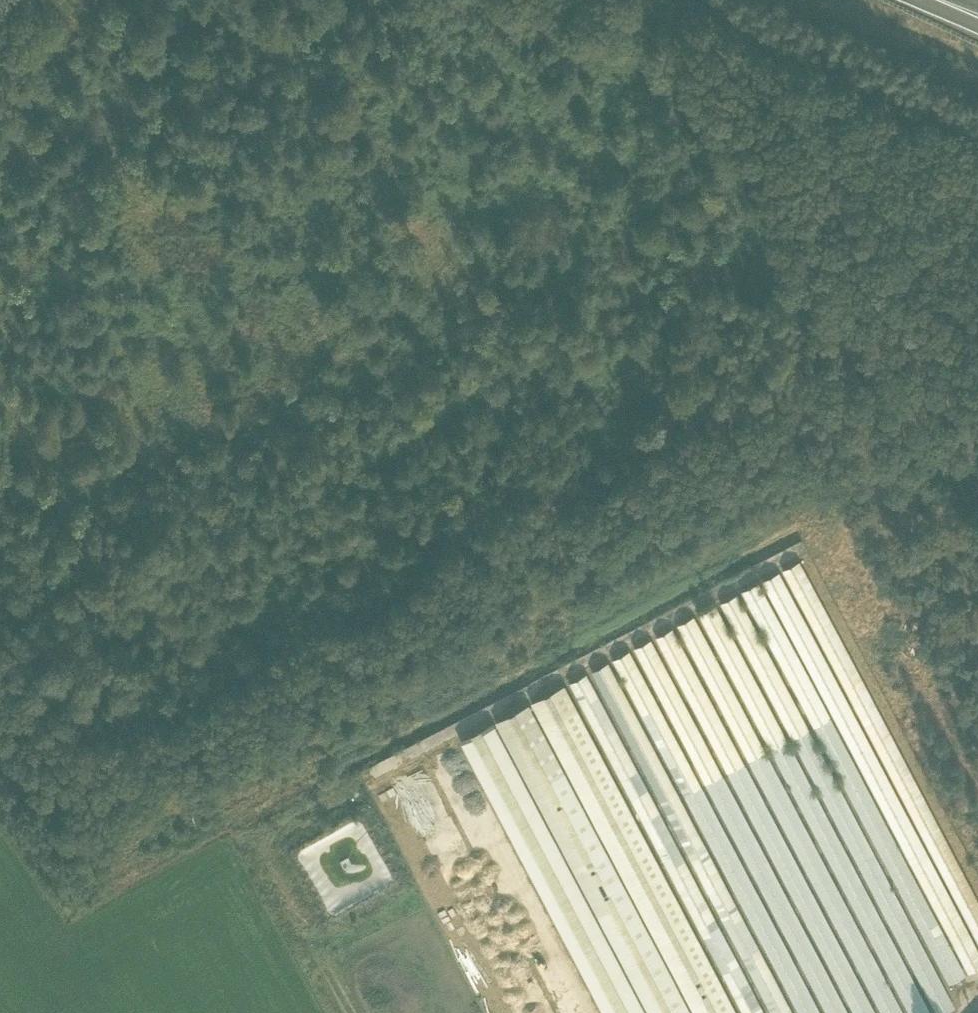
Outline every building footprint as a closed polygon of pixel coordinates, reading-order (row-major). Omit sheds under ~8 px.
[(782,569),(977,942),(977,899),(799,560),(782,569)] [(762,581),(968,972),(977,967),(977,948),(780,572),(762,581)] [(758,582),(742,591),(949,983),(965,974),(758,582)] [(720,603),(935,1012),(945,1012),(954,1008),(737,594),(720,603)] [(699,613),(910,1012),(930,1012),(715,605),(699,613)] [(677,625),(882,1012),(904,1012),(695,616),(677,625)] [(656,637),(854,1012),(876,1012),(673,628),(656,637)] [(634,649),(826,1012),(848,1012),(651,640),(634,649)] [(612,659),(799,1012),(822,1012),(630,650),(612,659)] [(591,672),(771,1012),(793,1012),(608,663),(591,672)] [(569,683),(744,1012),(766,1012),(587,673),(569,683)] [(531,702),(695,1012),(738,1012),(565,684),(531,702)] [(496,721),(651,1012),(691,1012),(529,704),(496,721)] [(460,739),(604,1012),(647,1012),(493,722),(460,739)] [(415,763),(546,1012),(589,1012),(449,745),(415,763)] [(376,784),(496,1012),(539,1012),(410,766),(376,784)]
